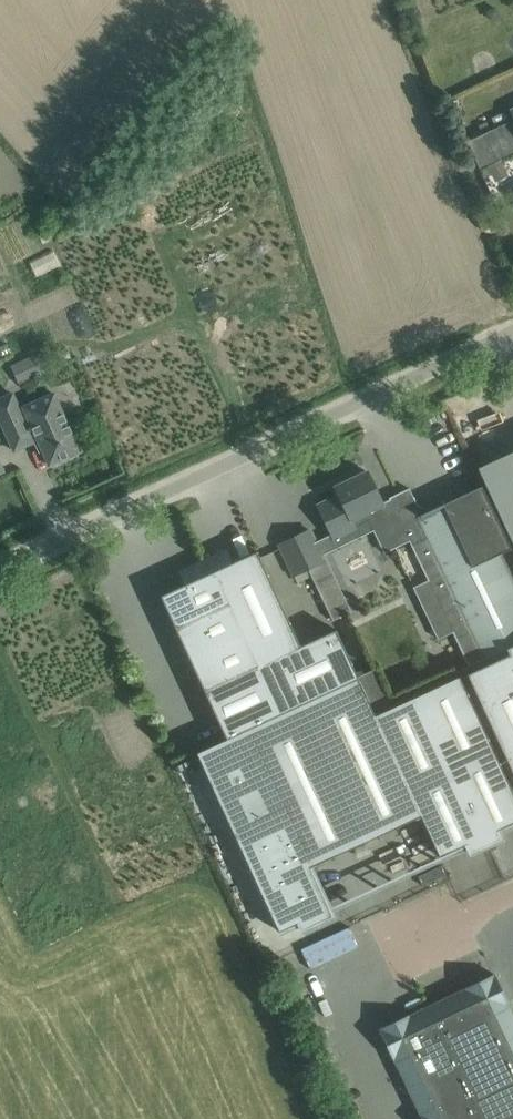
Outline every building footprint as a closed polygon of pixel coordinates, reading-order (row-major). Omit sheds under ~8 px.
[(467,141),(479,168),(512,152),(512,119),(467,141)] [(37,354),(11,366),(19,384),(45,372),(37,354)] [(12,393),(0,399),(0,420),(14,451),(34,442),(33,441),(37,439),(49,465),(80,451),(54,393),(23,407),(23,408),(20,410),(12,393)] [(478,468),(512,544),(512,457),(504,461),(502,457),(478,468)] [(390,550),(410,541),(402,524),(422,514),(409,488),(389,498),(390,500),(382,503),(367,472),(335,487),(338,495),(317,505),(333,538),(355,527),(352,519),(366,512),(373,515),(390,550)] [(410,541),(432,587),(422,592),(428,605),(439,600),(469,666),(507,649),(512,646),(512,553),(481,486),(422,514),(402,524),(410,541)] [(279,545),(294,576),(324,561),(310,530),(279,545)] [(227,739),(358,679),(336,630),(301,646),(258,551),(232,563),(227,551),(181,572),(186,584),(161,596),(227,739)] [(507,649),(509,654),(467,674),(512,773),(512,646),(507,649)] [(450,863),(477,851),(481,858),(512,844),(509,837),(512,835),(512,778),(469,682),(383,722),(367,685),(207,759),(290,938),(306,930),(310,938),(344,923),(320,870),(431,818),(450,863)] [(464,988),(409,1015),(408,1014),(379,1028),(380,1029),(379,1030),(393,1059),(421,1116),(420,1116),(421,1118),(512,1118),(512,1014),(508,1004),(509,1004),(494,973),(464,988)]
